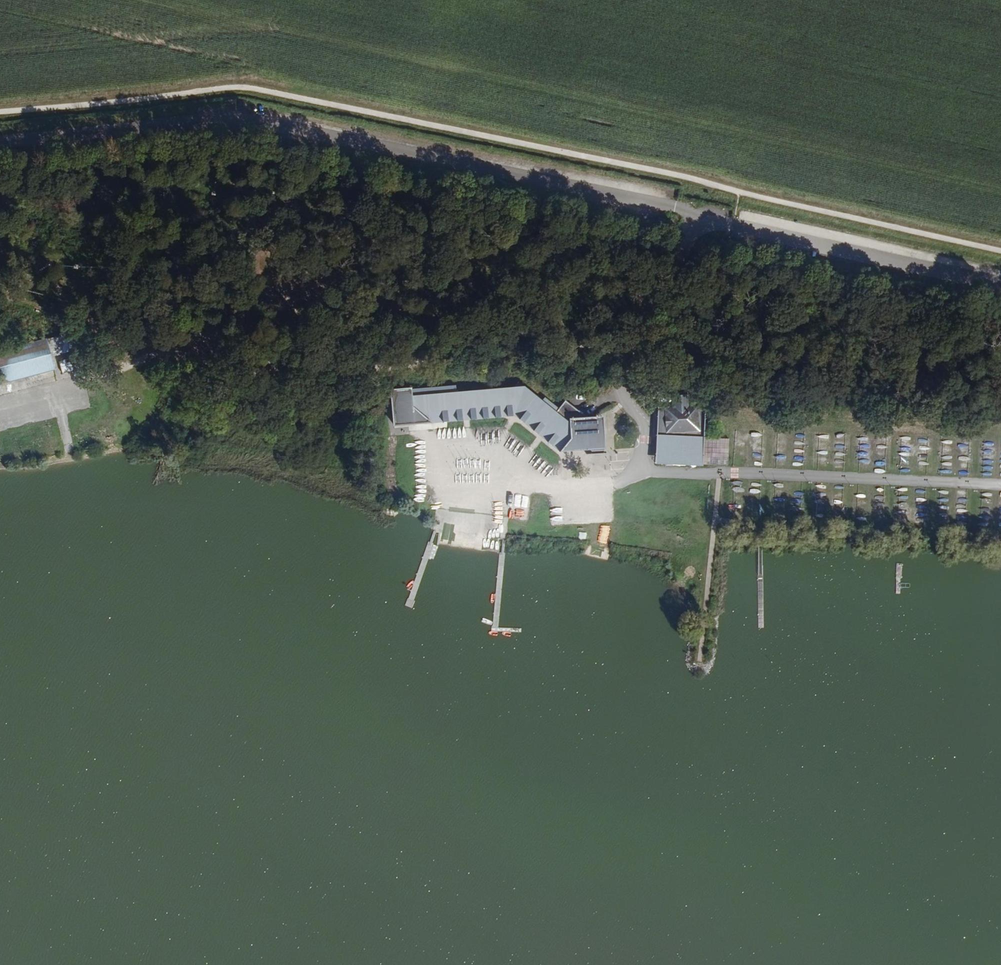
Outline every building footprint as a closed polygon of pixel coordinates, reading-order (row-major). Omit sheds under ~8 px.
[(50,370),(47,357),(71,351),(65,332),(0,349),(0,383),(50,370)] [(70,357),(60,362),(64,374),(75,369),(70,357)] [(456,387),(393,390),(396,426),(516,418),(560,453),(606,450),(604,418),(566,419),(524,388),(457,392),(456,387)] [(675,409),(659,408),(656,464),(702,466),(705,411),(689,410),(690,396),(676,395),(675,409)] [(706,438),(705,462),(730,463),(731,439),(706,438)] [(910,456),(909,447),(901,447),(901,456),(910,456)] [(447,542),(464,543),(466,519),(448,518),(447,542)] [(610,539),(610,522),(600,522),(601,539),(610,539)]
